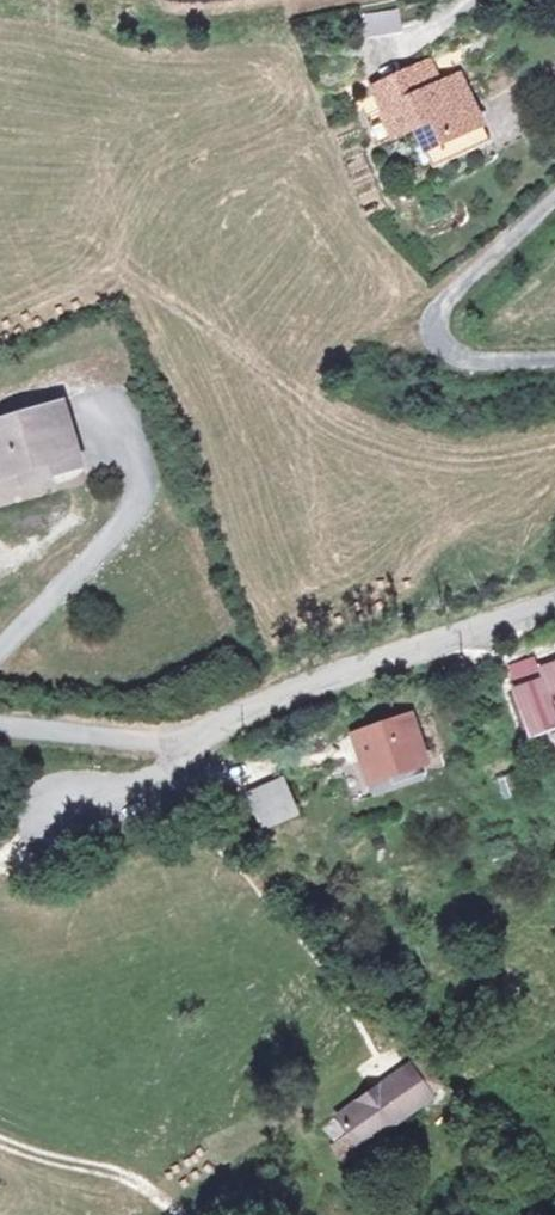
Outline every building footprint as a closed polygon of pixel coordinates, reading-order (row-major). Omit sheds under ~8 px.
[(424,21),(420,0),(365,12),(371,36),(424,21)] [(432,44),(409,57),(425,81),(447,67),(432,44)] [(384,82),(369,90),(393,133),(422,117),(445,157),(501,126),(464,58),(447,67),(425,81),(409,57),(379,74),(384,82)] [(0,418),(0,460),(3,472),(25,465),(60,455),(65,472),(94,463),(75,396),(0,418)] [(60,455),(25,465),(30,482),(65,472),(60,455)] [(527,736),(554,726),(554,660),(533,668),(538,682),(510,693),(527,736)] [(426,769),(407,715),(351,736),(369,790),(426,769)] [(257,784),(269,814),(302,802),(287,772),(257,784)] [(401,1055),(322,1112),(335,1128),(346,1144),(423,1086),(401,1055)] [(346,1144),(335,1128),(324,1138),(336,1152),(346,1144)]
